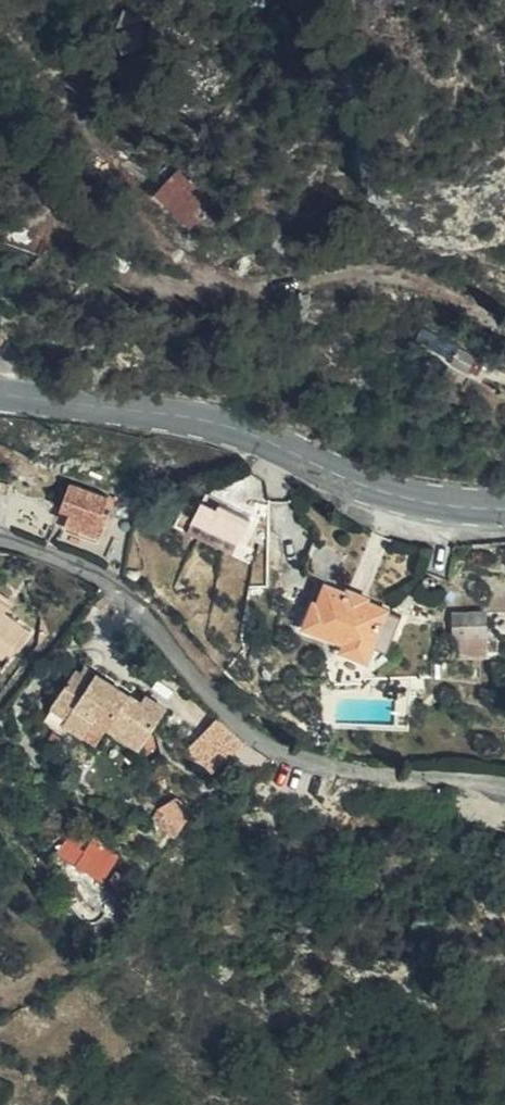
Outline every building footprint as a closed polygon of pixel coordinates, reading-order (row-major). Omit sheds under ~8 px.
[(182,200),(201,180),(164,146),(145,166),(182,200)] [(33,506),(70,524),(78,498),(70,494),(74,484),(38,468),(26,495),(35,499),(33,506)] [(216,521),(188,503),(175,519),(202,539),(216,521)] [(316,561),(329,543),(303,526),(290,544),(316,561)] [(365,629),(368,612),(371,596),(391,600),(393,585),(305,570),(303,586),(294,584),(290,607),(342,617),(340,625),(365,629)] [(463,611),(465,580),(431,578),(429,609),(463,611)] [(371,596),(368,612),(389,615),(391,600),(371,596)] [(76,663),(59,691),(79,703),(72,714),(67,721),(88,734),(100,715),(115,724),(144,742),(169,700),(148,687),(145,693),(88,659),(83,667),(76,663)] [(79,703),(59,691),(53,703),(72,714),(79,703)] [(221,715),(221,714),(193,740),(218,767),(245,742),(221,715)] [(104,743),(115,724),(100,715),(88,734),(104,743)] [(185,822),(195,807),(179,795),(158,803),(165,808),(185,822)] [(155,823),(176,836),(185,822),(165,808),(155,823)] [(103,837),(73,831),(61,851),(88,864),(104,875),(121,851),(103,837)]
